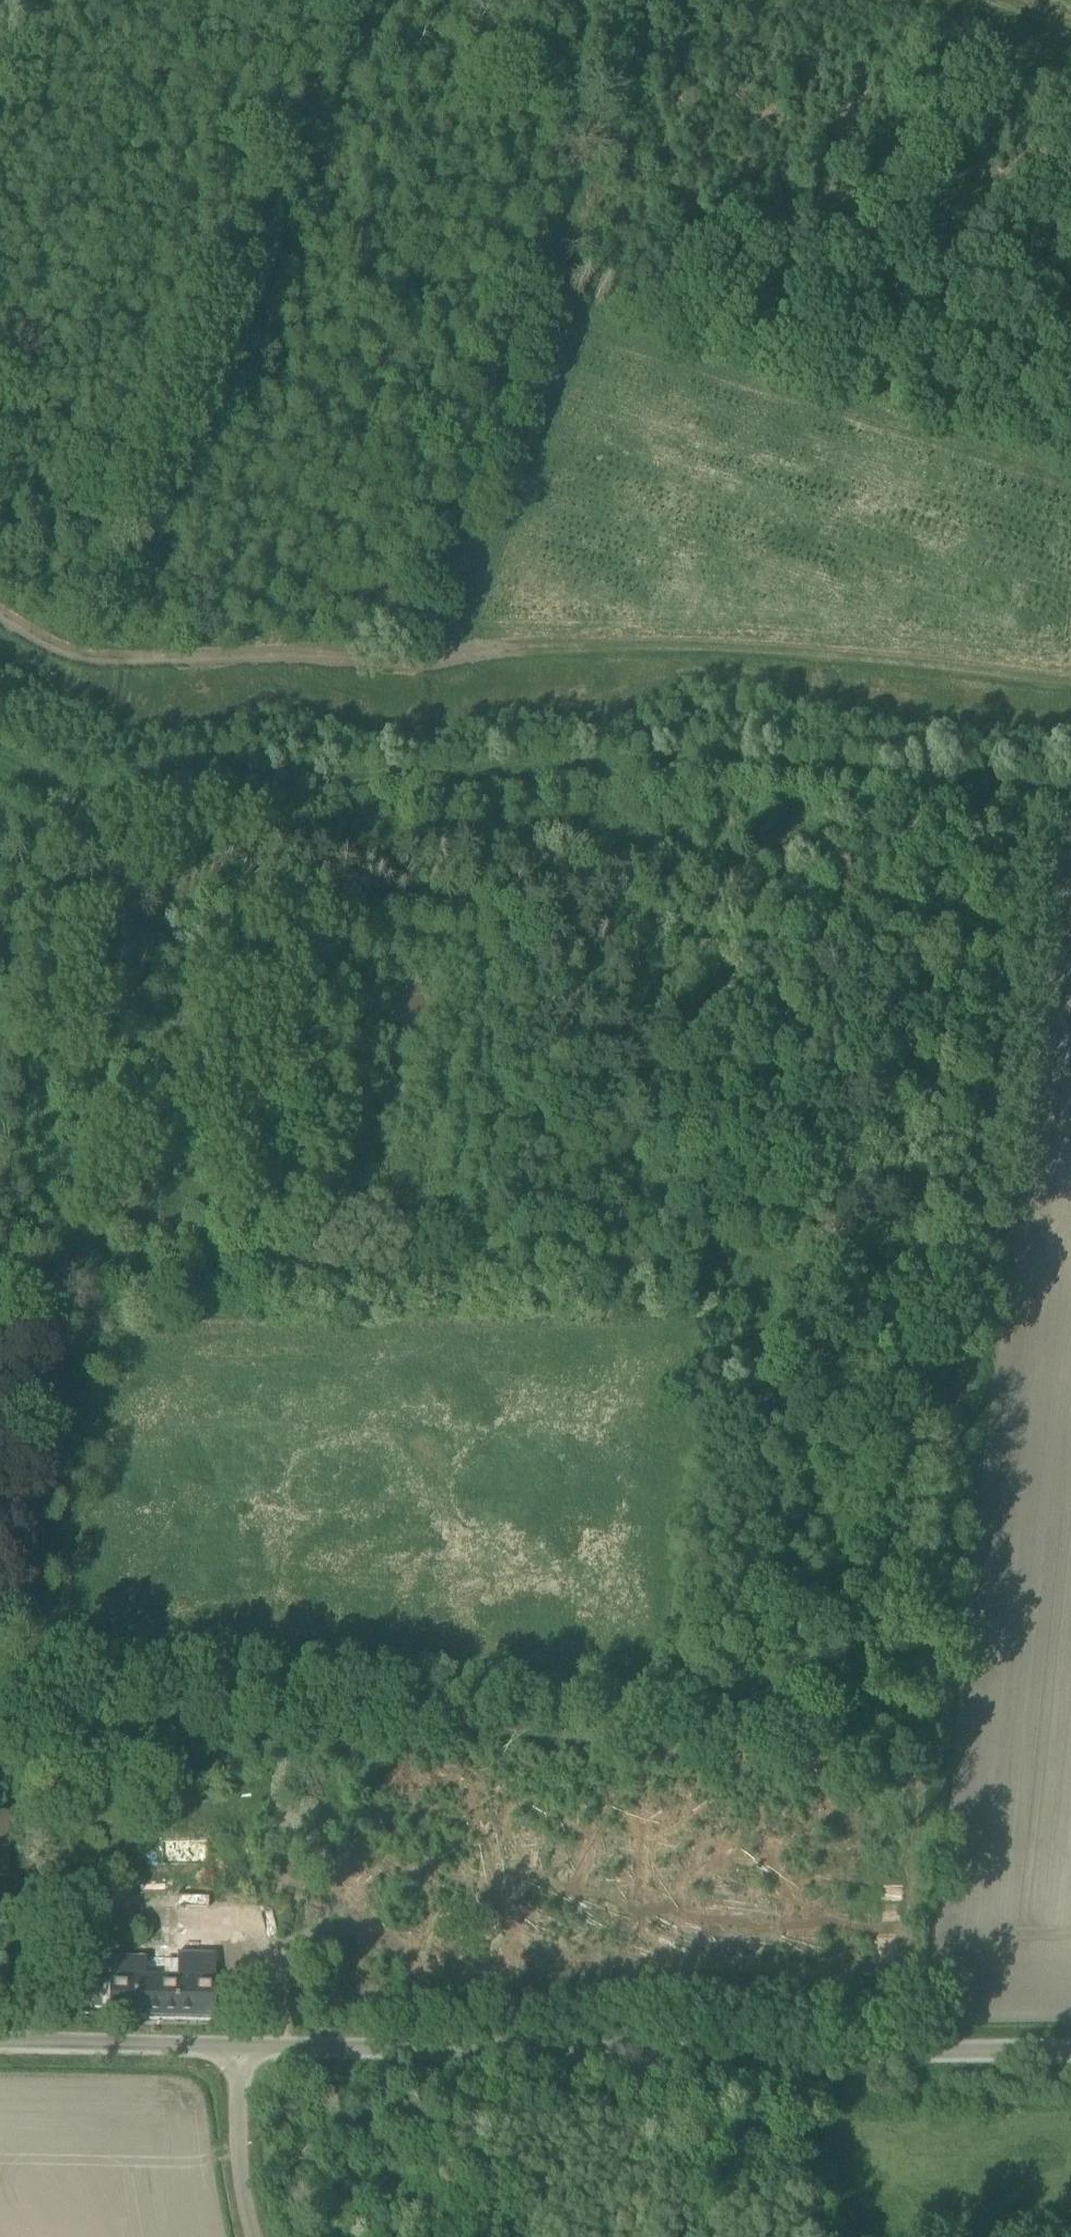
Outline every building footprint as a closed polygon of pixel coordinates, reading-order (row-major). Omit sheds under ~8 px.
[(8,1813),(0,1813),(0,1877),(8,1878),(8,1813)] [(215,2017),(216,1954),(179,1954),(179,1977),(148,1977),(148,1957),(112,1957),(111,1976),(109,1976),(108,2015),(215,2017)]
